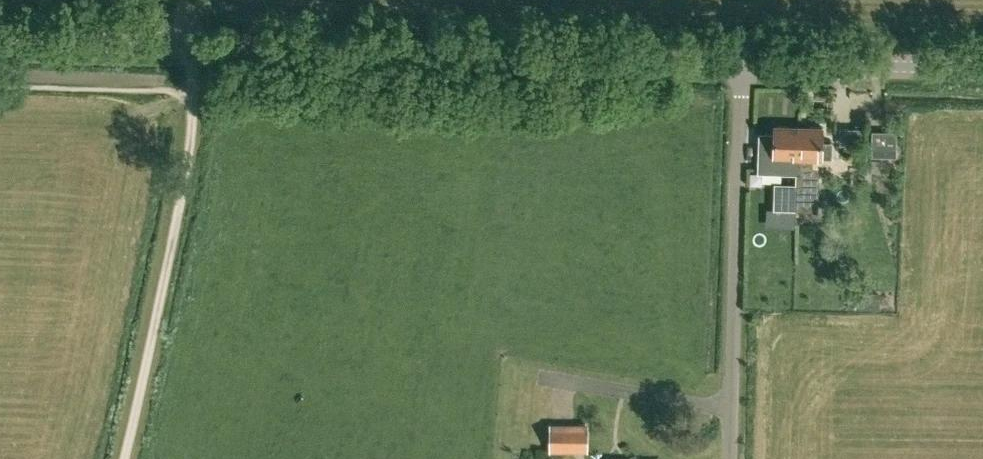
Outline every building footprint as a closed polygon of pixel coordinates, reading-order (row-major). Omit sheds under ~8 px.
[(797,174),(799,126),(775,125),(775,133),(759,133),(758,172),(797,174)] [(799,126),(797,174),(797,185),(796,210),(818,211),(820,167),(813,167),(813,157),(832,158),(833,142),(822,142),(823,127),(799,126)] [(872,130),(871,155),(896,156),(897,131),(872,130)] [(774,210),(796,210),(797,185),(775,184),(774,210)] [(549,452),(589,452),(588,424),(549,423),(549,452)]
